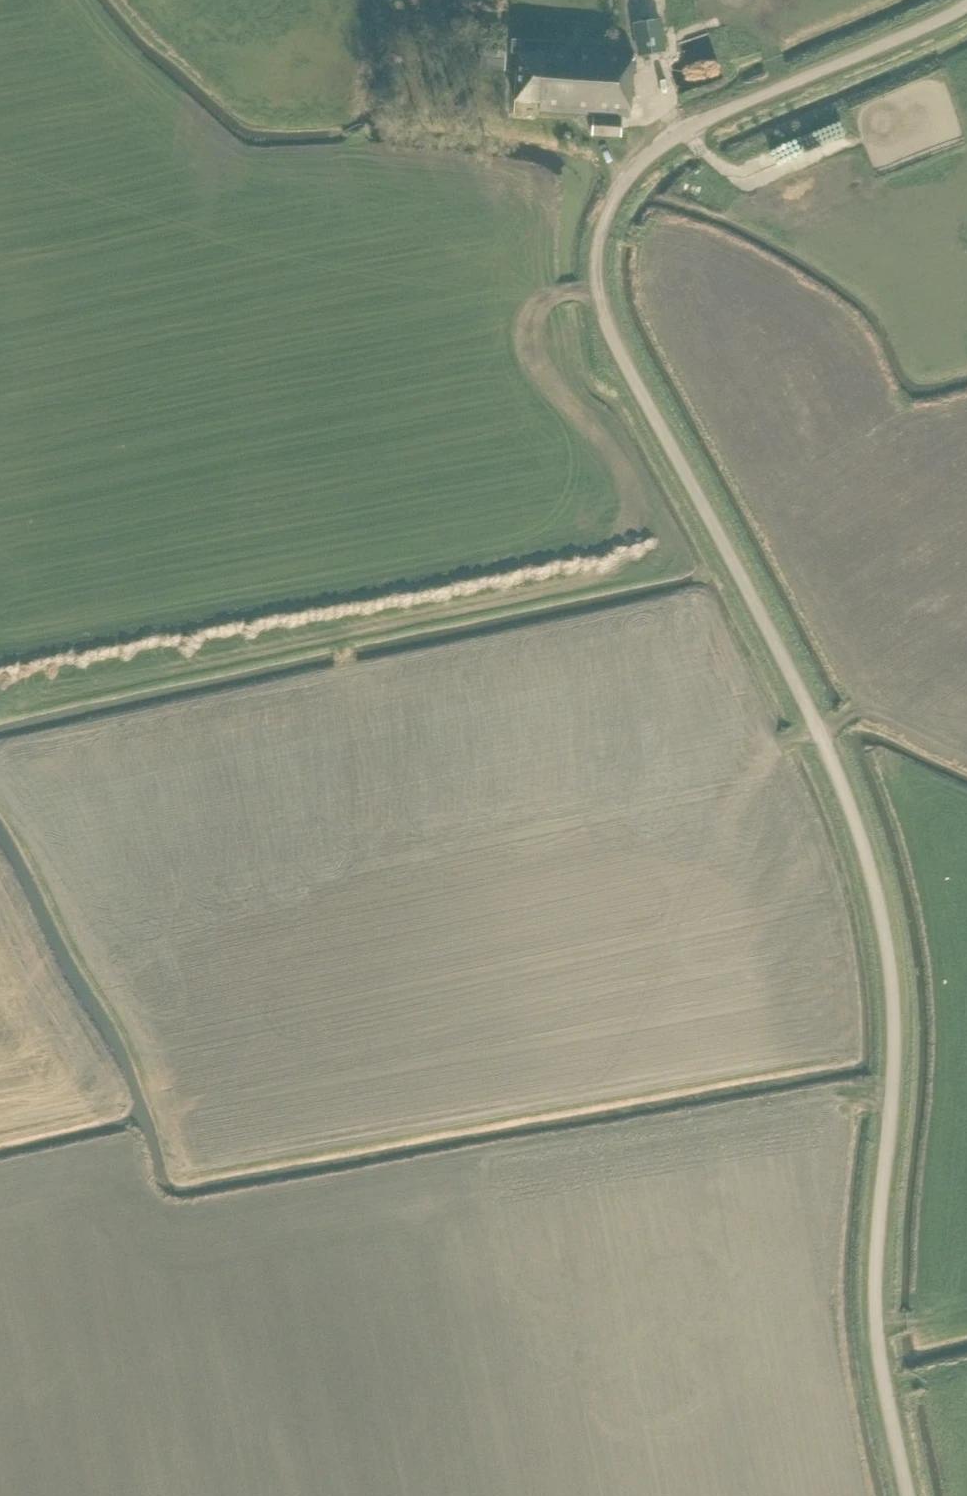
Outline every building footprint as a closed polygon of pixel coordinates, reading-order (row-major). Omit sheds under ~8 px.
[(640,57),(666,53),(661,20),(635,24),(640,57)] [(630,118),(631,93),(634,54),(543,49),(544,43),(512,42),(511,55),(518,56),(515,104),(540,105),(539,114),(592,116),(592,136),(621,137),(622,117),(630,118)] [(504,71),(505,59),(480,57),(480,69),(504,71)] [(693,183),(688,198),(699,202),(705,187),(693,183)]
